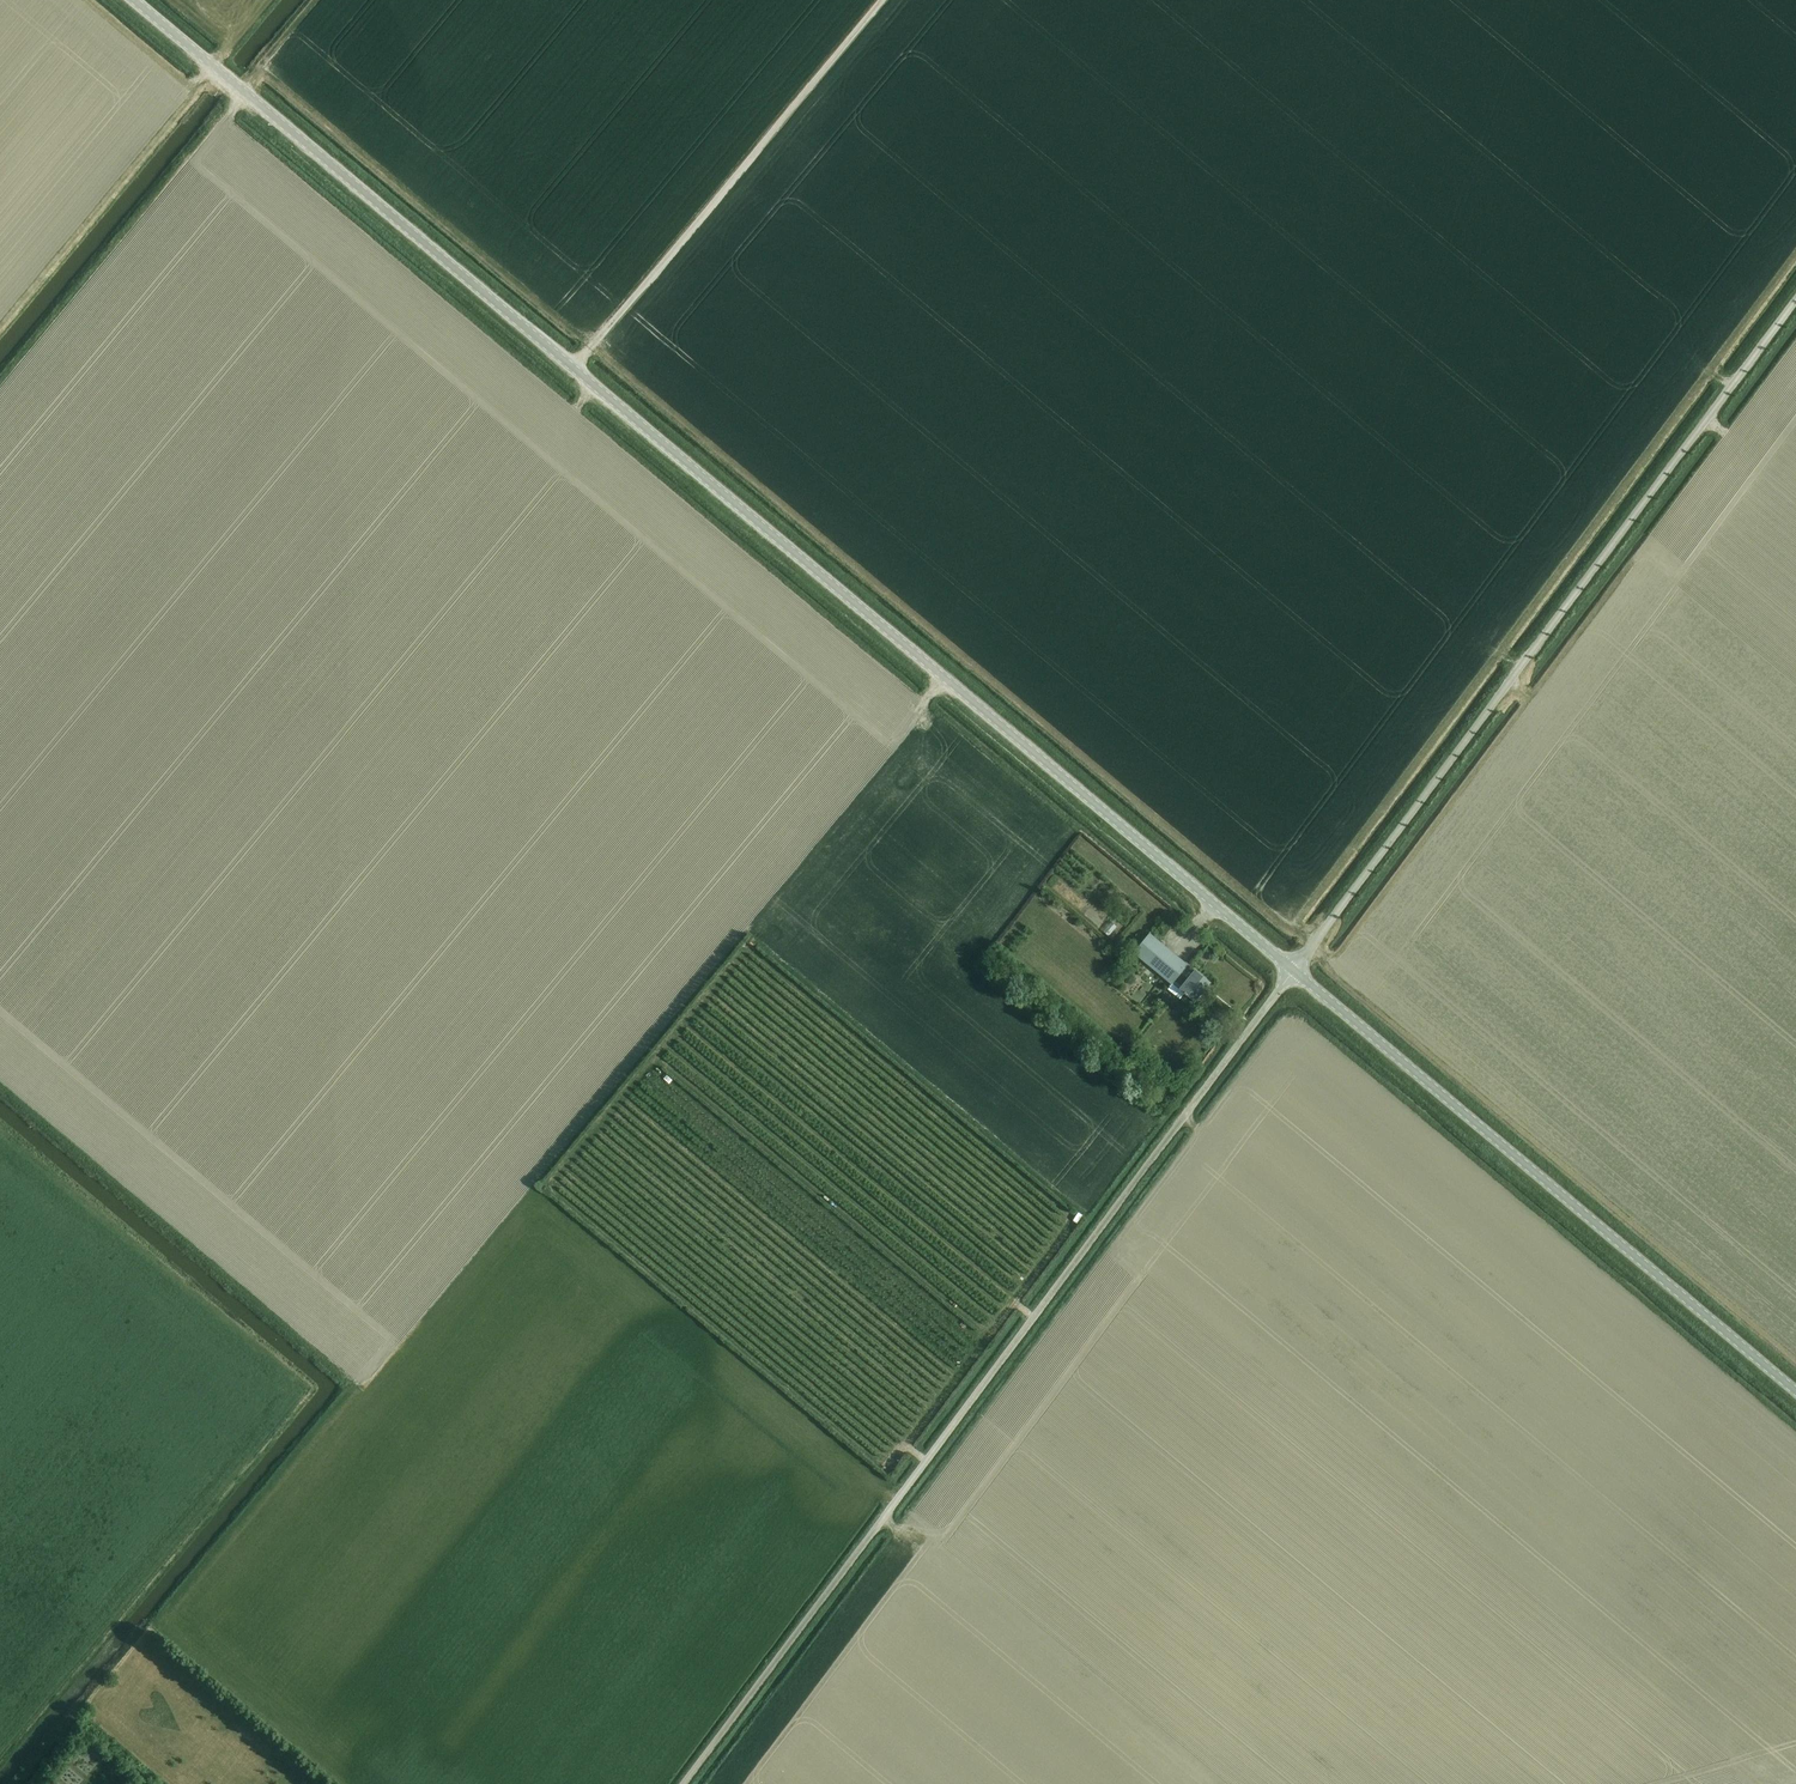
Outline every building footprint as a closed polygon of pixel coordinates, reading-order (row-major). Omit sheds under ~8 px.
[(1143,896),(1155,905),(1158,901),(1146,891),(1143,896)] [(1109,936),(1117,927),(1111,922),(1103,931),(1109,936)] [(1172,984),(1186,967),(1188,965),(1149,933),(1134,952),(1172,984)] [(1193,973),(1186,967),(1172,984),(1169,988),(1168,990),(1180,999),(1185,994),(1187,995),(1187,994),(1195,1001),(1210,982),(1195,971),(1193,973)]
